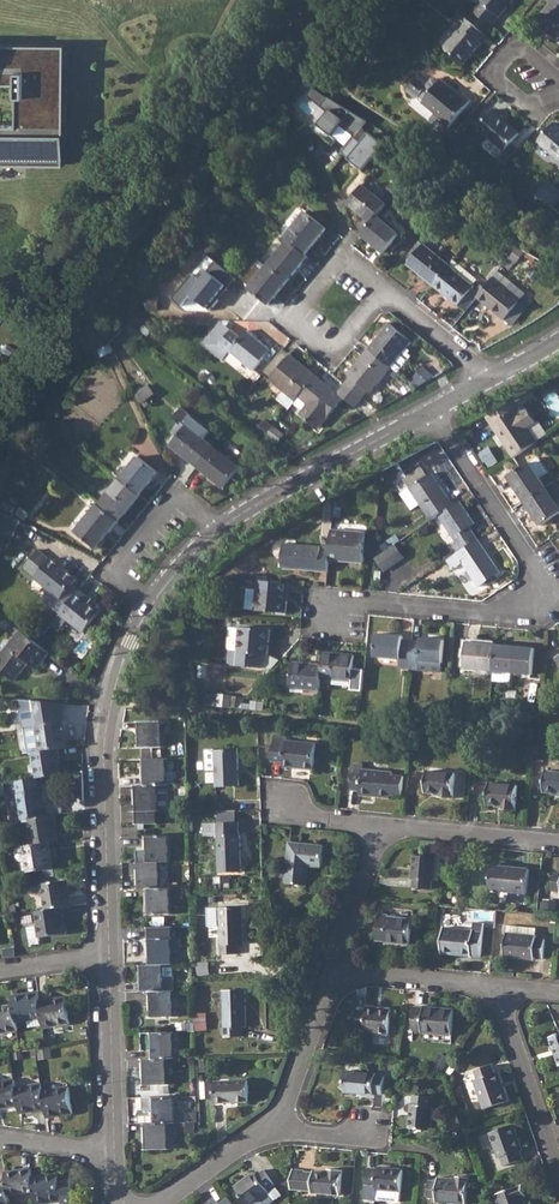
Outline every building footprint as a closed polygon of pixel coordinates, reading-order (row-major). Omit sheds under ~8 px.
[(474,11),(491,26),(513,0),(480,0),(482,1),(474,11)] [(546,23),(544,25),(558,38),(558,7),(546,23)] [(461,26),(444,46),(463,63),(482,42),(480,40),(485,34),(464,16),(458,23),(461,26)] [(68,163),(68,40),(0,40),(0,78),(20,78),(20,126),(0,125),(0,162),(68,163)] [(419,76),(408,90),(417,97),(419,95),(424,100),(423,102),(442,118),(440,120),(448,127),(471,100),(463,93),(460,95),(442,80),(440,81),(436,78),(433,78),(429,84),(419,76)] [(328,98),(321,107),(328,113),(314,131),(332,146),(337,140),(333,136),(341,126),(356,135),(366,122),(328,98)] [(507,123),(501,118),(503,116),(503,115),(495,109),(479,128),(505,151),(519,133),(507,123)] [(555,122),(538,142),(558,160),(558,126),(555,122)] [(353,138),(341,153),(362,171),(382,147),(369,136),(362,145),(353,138)] [(348,203),(371,223),(377,216),(387,204),(364,185),(348,203)] [(306,211),(285,237),(289,240),(306,254),(327,228),(306,211)] [(371,223),(362,234),(385,252),(399,234),(377,216),(371,223)] [(289,240),(268,266),(288,282),(309,257),(306,254),(289,240)] [(408,264),(433,285),(450,265),(425,244),(408,264)] [(450,265),(433,285),(459,306),(475,286),(473,285),(478,280),(454,260),(450,265)] [(288,282),(268,266),(249,289),(268,305),(288,282)] [(499,271),(477,298),(505,320),(521,300),(527,294),(499,271)] [(390,323),(369,348),(392,367),(399,373),(413,356),(410,353),(412,351),(408,347),(413,342),(390,323)] [(231,330),(214,351),(213,351),(224,360),(230,352),(253,371),(271,350),(247,331),(242,338),(231,330)] [(351,377),(346,384),(363,398),(368,391),(371,393),(392,367),(369,348),(348,374),(351,377)] [(354,349),(346,363),(353,367),(362,353),(354,349)] [(270,380),(283,391),(295,401),(299,397),(316,375),(291,354),(270,380)] [(425,368),(413,379),(420,385),(431,374),(425,368)] [(316,375),(299,397),(326,419),(343,397),(316,375)] [(529,393),(516,399),(521,406),(533,399),(529,393)] [(521,406),(516,399),(488,415),(492,423),(516,409),(521,406)] [(172,445),(199,466),(214,447),(205,439),(211,431),(183,408),(174,418),(179,423),(173,431),(179,436),(172,445)] [(516,409),(492,423),(513,456),(537,441),(528,427),(536,421),(527,408),(519,413),(516,409)] [(214,447),(199,466),(224,486),(240,467),(214,447)] [(508,475),(524,500),(545,485),(539,477),(548,471),(538,455),(529,461),(508,475)] [(139,456),(121,479),(138,493),(147,482),(149,484),(158,472),(139,456)] [(429,474),(411,486),(401,493),(411,508),(419,503),(431,519),(438,514),(453,504),(432,472),(429,474)] [(121,479),(100,504),(120,520),(141,494),(138,493),(121,479)] [(524,500),(540,524),(558,512),(558,506),(545,485),(524,500)] [(453,504),(438,514),(455,540),(452,543),(458,552),(477,539),(469,526),(475,522),(460,500),(453,504)] [(100,504),(99,503),(76,531),(97,548),(120,520),(100,504)] [(21,508),(16,514),(25,521),(30,514),(21,508)] [(14,535),(21,521),(0,512),(0,528),(14,535)] [(330,550),(329,559),(363,562),(366,532),(332,528),(330,550)] [(458,552),(446,560),(452,568),(462,562),(479,585),(500,572),(477,539),(458,552)] [(282,567),(328,570),(329,559),(330,550),(321,549),(321,546),(284,543),(282,567)] [(388,547),(375,556),(384,570),(397,561),(388,547)] [(61,597),(77,578),(51,557),(50,558),(38,549),(24,566),(36,576),(35,577),(61,597)] [(290,582),(258,579),(258,588),(248,587),(246,608),(287,611),(290,582)] [(77,593),(61,612),(84,631),(99,612),(90,604),(94,600),(87,595),(83,598),(77,593)] [(241,627),(230,626),(229,646),(231,649),(239,650),(237,664),(262,667),(263,653),(268,654),(270,628),(241,626),(241,627)] [(21,630),(0,655),(0,669),(13,680),(28,661),(37,668),(49,652),(36,642),(21,630)] [(375,654),(400,657),(410,658),(412,639),(403,638),(403,634),(377,632),(375,654)] [(410,658),(409,667),(441,670),(444,638),(421,636),(421,640),(412,639),(410,658)] [(465,666),(494,669),(496,644),(468,641),(465,666)] [(496,644),(494,669),(532,673),(535,647),(496,644)] [(322,663),(321,677),(351,680),(354,655),(324,652),(322,663)] [(290,687),(320,689),(321,677),(322,663),(293,660),(290,687)] [(220,693),(218,705),(231,706),(232,694),(220,693)] [(63,703),(21,699),(25,727),(29,752),(32,751),(59,748),(67,746),(64,721),(65,721),(63,703)] [(472,719),(471,728),(488,730),(489,721),(472,719)] [(138,720),(139,747),(143,747),(153,747),(162,746),(161,720),(138,720)] [(274,738),(272,760),(284,761),(284,765),(313,768),(316,742),(274,738)] [(153,747),(143,747),(143,758),(153,758),(153,747)] [(59,748),(32,751),(36,778),(40,778),(63,774),(59,748)] [(239,748),(216,748),(217,785),(240,785),(239,748)] [(143,758),(142,758),(143,785),(166,784),(165,757),(153,758),(143,758)] [(391,794),(403,795),(405,776),(392,775),(393,770),(363,767),(363,763),(354,762),(352,789),(361,789),(361,793),(391,796),(391,794)] [(428,769),(426,791),(440,792),(440,795),(454,797),(456,772),(428,769)] [(545,791),(558,793),(558,770),(547,769),(545,791)] [(36,778),(16,781),(22,820),(29,819),(46,816),(40,778),(36,778)] [(490,781),(488,803),(502,805),(502,808),(515,809),(517,784),(490,781)] [(143,785),(134,785),(136,824),(160,823),(159,811),(168,811),(167,784),(166,784),(143,785)] [(46,816),(29,819),(32,845),(50,842),(59,840),(55,814),(46,816)] [(237,821),(219,822),(204,822),(205,835),(218,834),(220,871),(242,870),(241,833),(239,833),(239,821),(237,821)] [(139,850),(139,861),(159,861),(168,861),(168,835),(146,836),(146,850),(139,850)] [(32,845),(23,846),(27,872),(53,867),(50,842),(32,845)] [(290,842),(286,881),(307,883),(309,864),(322,865),(324,845),(290,842)] [(414,854),(412,877),(414,877),(413,886),(431,888),(433,879),(434,879),(436,856),(414,854)] [(139,861),(137,862),(138,888),(147,887),(160,887),(159,861),(139,861)] [(493,865),(490,888),(527,892),(530,868),(493,865)] [(42,882),(46,909),(62,906),(72,905),(67,879),(42,882)] [(160,887),(147,887),(148,913),(170,913),(169,887),(160,887)] [(221,925),(222,953),(238,953),(238,944),(244,944),(242,905),(208,907),(209,926),(221,925)] [(28,926),(30,938),(40,936),(66,932),(62,906),(46,909),(35,911),(38,925),(28,926)] [(379,912),(376,939),(385,940),(386,941),(410,943),(412,918),(388,916),(388,913),(379,912)] [(444,925),(442,953),(471,956),(472,954),(480,955),(484,922),(474,921),(474,928),(444,925)] [(170,925),(149,926),(149,964),(172,963),(171,949),(179,949),(179,937),(171,937),(170,925)] [(507,931),(505,956),(535,958),(536,955),(544,956),(546,938),(537,937),(537,934),(507,931)] [(149,964),(140,964),(141,990),(150,990),(173,990),(172,963),(149,964)] [(245,989),(224,989),(224,1035),(242,1035),(242,1026),(245,1026),(245,989)] [(173,990),(150,990),(151,1016),(173,1015),(173,990)] [(39,991),(12,995),(13,1003),(16,1020),(42,1017),(40,1000),(39,991)] [(65,996),(40,1000),(42,1017),(44,1026),(69,1022),(65,996)] [(0,1005),(0,1032),(17,1029),(16,1020),(13,1003),(0,1005)] [(358,1009),(356,1027),(364,1028),(364,1032),(388,1034),(391,1007),(367,1005),(366,1009),(358,1009)] [(415,1006),(413,1029),(422,1030),(422,1032),(451,1035),(454,1008),(424,1005),(424,1006),(415,1006)] [(180,1031),(143,1032),(144,1050),(152,1050),(152,1058),(166,1057),(181,1057),(180,1031)] [(551,1037),(558,1060),(558,1034),(551,1037)] [(446,1071),(453,1058),(442,1052),(435,1065),(446,1071)] [(152,1058),(143,1058),(144,1084),(167,1083),(166,1057),(152,1058)] [(209,1058),(200,1058),(201,1070),(209,1070),(209,1058)] [(478,1078),(473,1079),(483,1108),(508,1099),(499,1071),(495,1072),(492,1064),(475,1070),(478,1078)] [(346,1069),(344,1091),(374,1094),(374,1092),(384,1093),(385,1075),(376,1074),(376,1072),(346,1069)] [(0,1081),(0,1107),(19,1104),(16,1086),(15,1078),(0,1081)] [(248,1080),(216,1080),(216,1101),(249,1101),(248,1080)] [(42,1082),(16,1086),(19,1104),(20,1112),(46,1108),(43,1090),(42,1082)] [(69,1086),(43,1090),(46,1108),(47,1116),(72,1111),(69,1086)] [(411,1102),(409,1127),(431,1129),(433,1104),(431,1104),(432,1095),(414,1093),(414,1102),(411,1102)] [(175,1095),(153,1095),(144,1096),(144,1108),(153,1108),(153,1122),(168,1121),(176,1121),(175,1095)] [(153,1122),(145,1122),(145,1148),(168,1148),(168,1121),(153,1122)] [(514,1123),(490,1131),(499,1157),(501,1157),(504,1165),(524,1158),(521,1149),(523,1149),(514,1123)] [(290,1166),(289,1187),(313,1189),(312,1191),(340,1193),(342,1169),(328,1168),(328,1171),(314,1169),(314,1171),(305,1171),(305,1167),(290,1166)] [(367,1167),(365,1196),(399,1199),(402,1168),(377,1166),(377,1168),(367,1167)] [(31,1167),(5,1171),(6,1180),(9,1195),(34,1192),(32,1175),(31,1167)] [(267,1188),(274,1183),(263,1168),(256,1173),(254,1170),(235,1185),(249,1203),(267,1203),(275,1198),(267,1188)] [(32,1175),(34,1192),(36,1203),(61,1199),(62,1203),(65,1203),(75,1203),(71,1176),(59,1178),(58,1172),(32,1175)] [(428,1178),(427,1196),(436,1197),(436,1201),(466,1203),(468,1177),(457,1176),(456,1178),(438,1176),(438,1179),(428,1178)] [(6,1180),(0,1181),(0,1203),(9,1203),(9,1195),(6,1180)] [(496,1192),(500,1203),(526,1203),(523,1196),(525,1194),(522,1183),(496,1192)]
